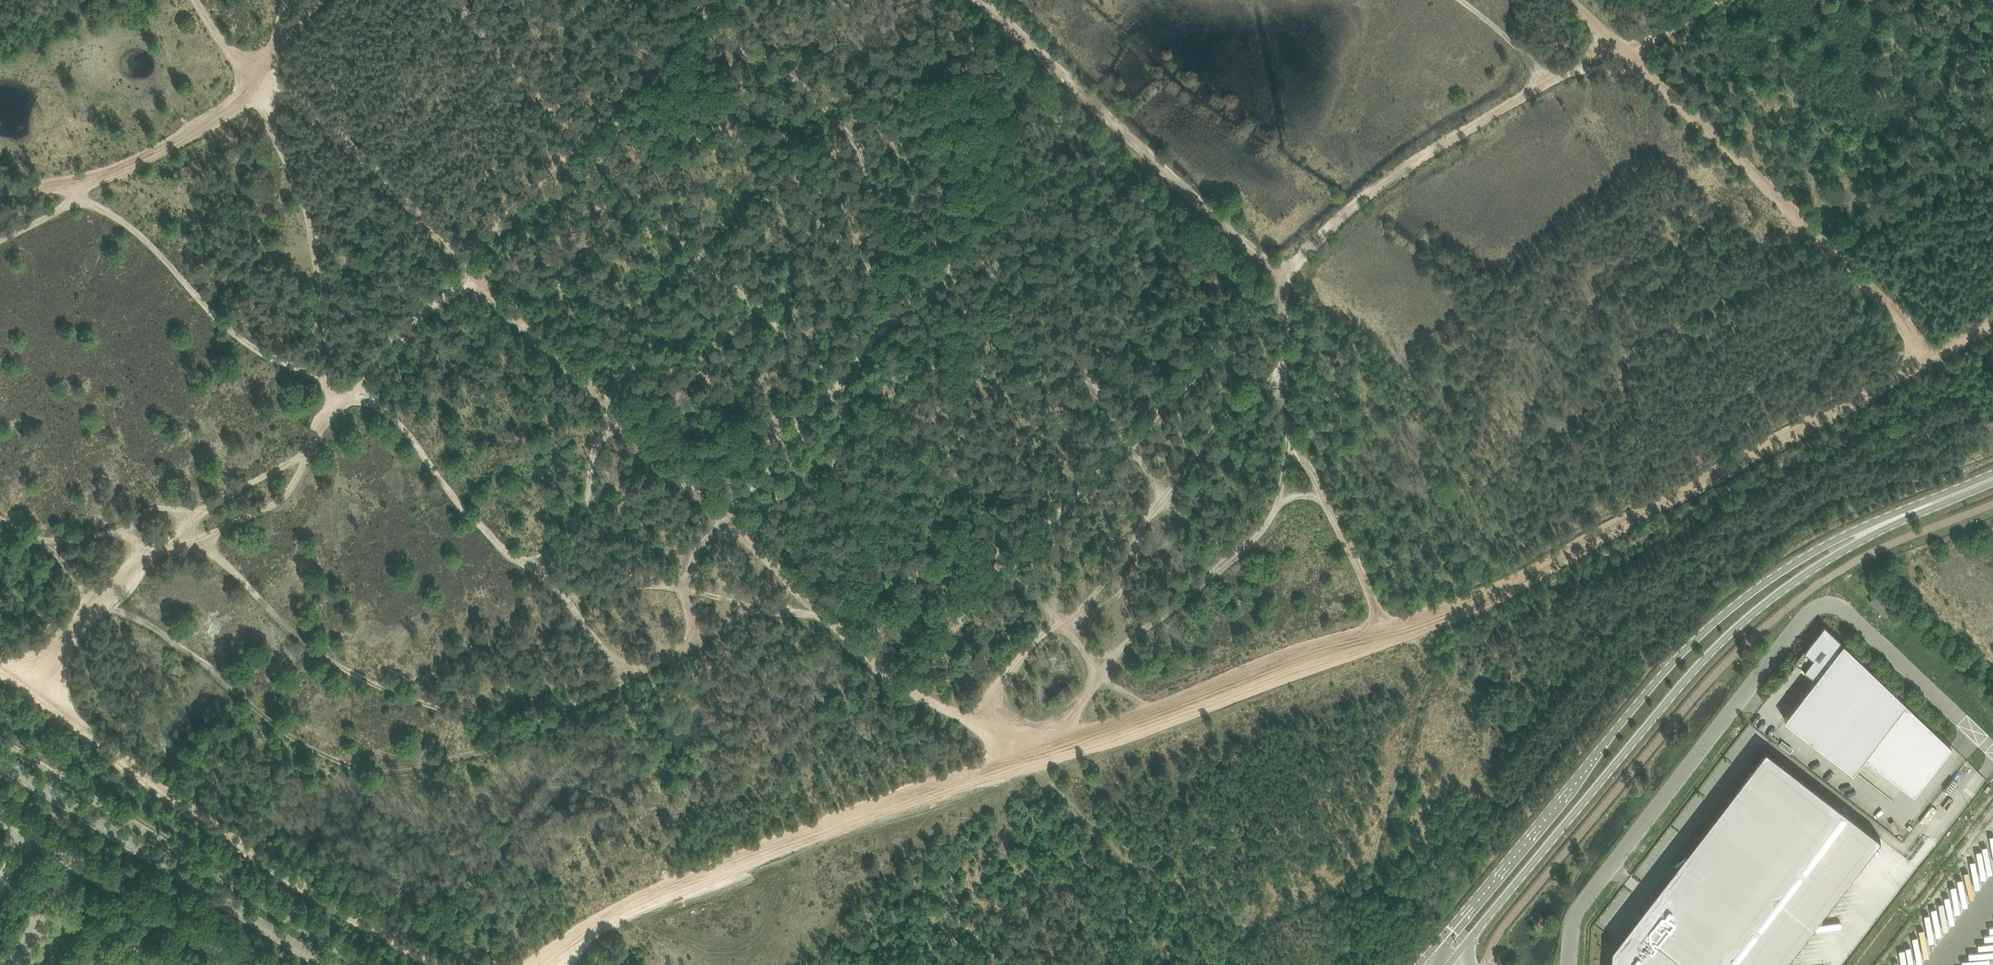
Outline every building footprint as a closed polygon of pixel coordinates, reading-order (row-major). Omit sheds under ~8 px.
[(1891,609),(1876,595),(1870,601),(1885,616),(1891,609)] [(1950,743),(1906,702),(1824,624),(1795,662),(1815,678),(1784,718),(1785,719),(1842,763),(1853,771),(1857,766),(1862,759),(1865,755),(1908,788),(1912,792),(1950,743)] [(1784,961),(1847,878),(1876,841),(1880,836),(1842,808),(1765,748),(1673,868),(1675,869),(1641,913),(1642,914),(1635,923),(1634,922),(1614,948),(1613,964),(1784,964),(1784,961)]
